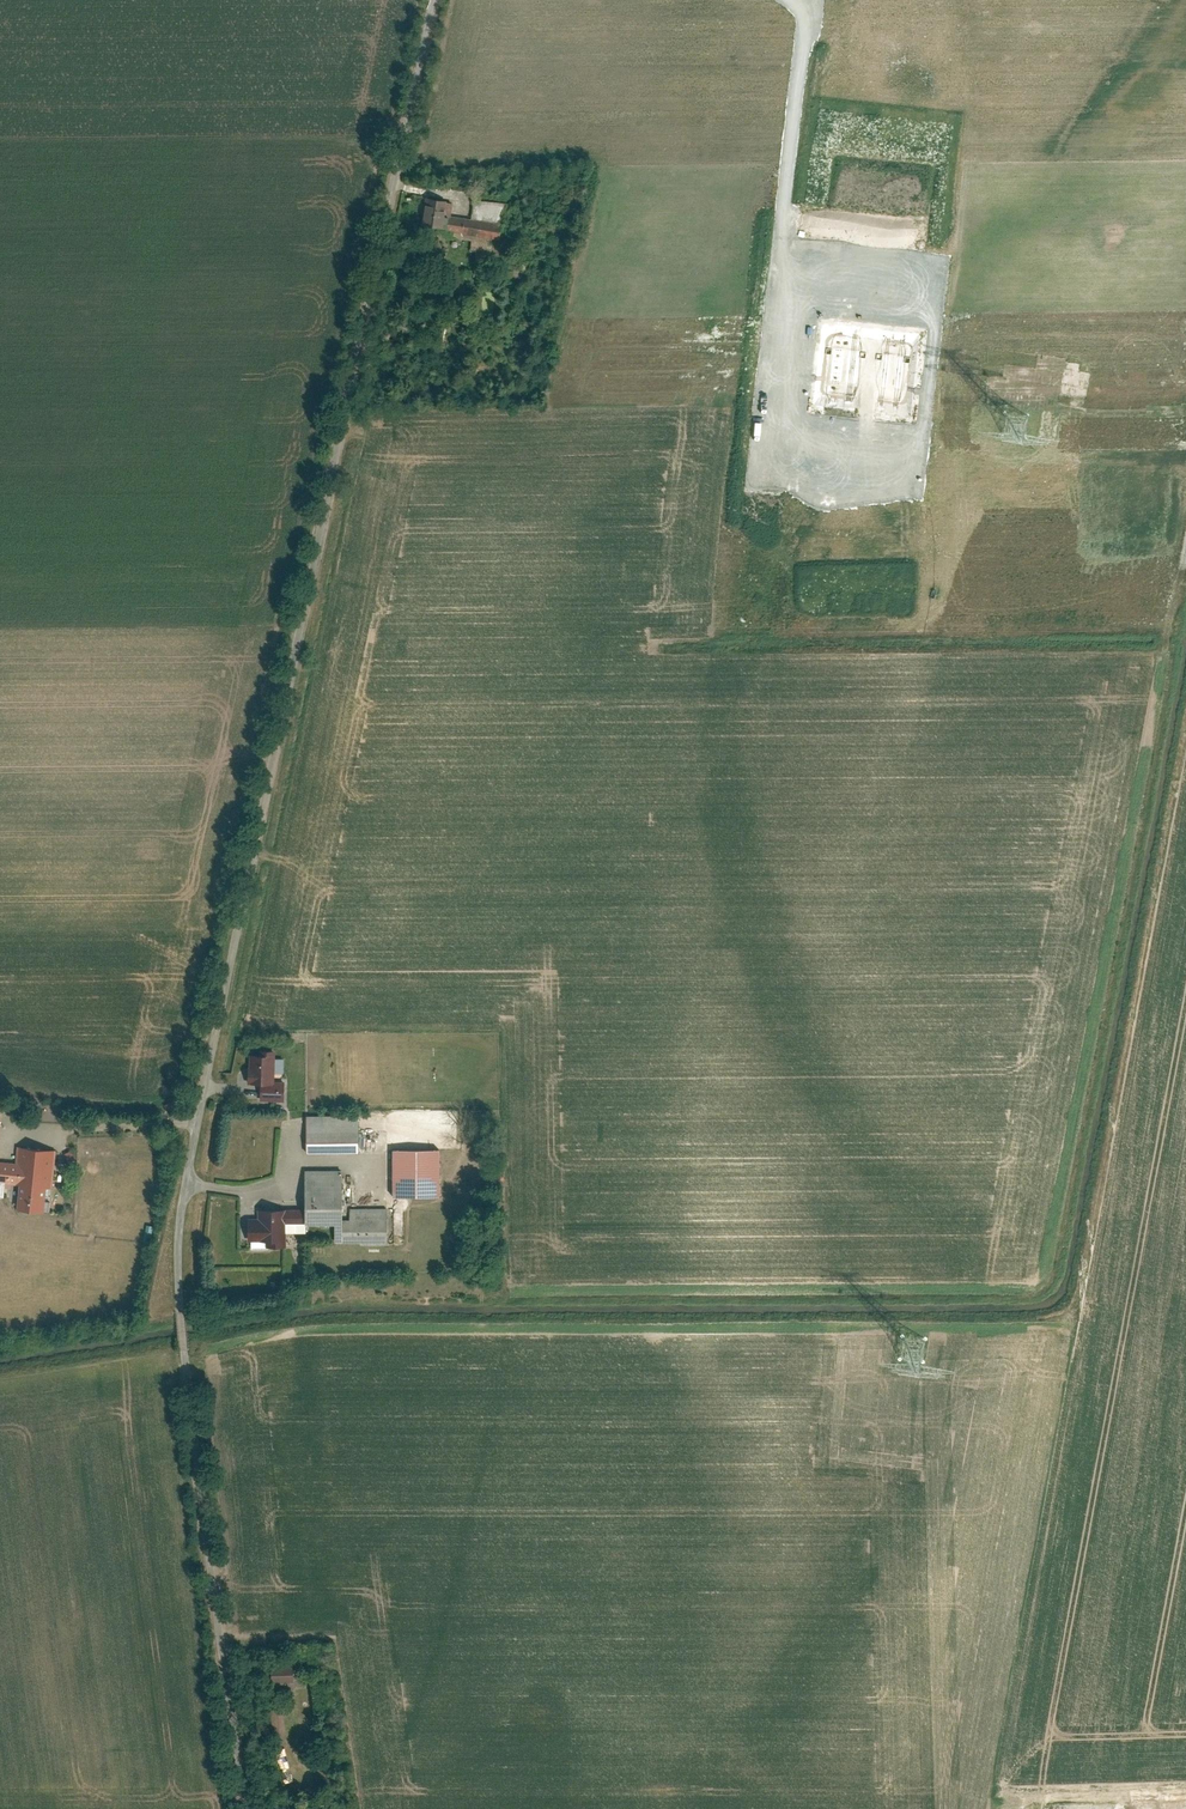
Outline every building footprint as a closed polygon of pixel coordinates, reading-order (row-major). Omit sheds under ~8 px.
[(452,202),(426,198),(422,227),(448,231),(451,209),(452,202)] [(501,239),(507,203),(476,198),(474,213),(470,234),(501,239)] [(470,234),(474,213),(451,209),(448,231),(470,234)] [(260,1081),(260,1100),(283,1100),(283,1078),(274,1078),(274,1071),(284,1071),(284,1057),(273,1057),(273,1048),(259,1048),(259,1053),(250,1052),(250,1065),(247,1065),(247,1081),(260,1081)] [(306,1114),(306,1152),(359,1151),(358,1113),(306,1114)] [(4,1196),(5,1181),(16,1182),(14,1206),(50,1209),(56,1149),(18,1145),(16,1161),(0,1159),(0,1195),(4,1196)] [(439,1147),(391,1147),(391,1195),(439,1195),(439,1147)] [(258,1218),(247,1218),(247,1241),(265,1240),(265,1246),(285,1246),(285,1231),(308,1231),(308,1223),(333,1222),(334,1242),(359,1241),(359,1243),(388,1243),(388,1207),(349,1207),(349,1218),(342,1218),(341,1168),(302,1169),(302,1207),(258,1208),(258,1218)] [(302,1270),(293,1270),(293,1279),(303,1278),(302,1270)] [(295,1667),(264,1667),(264,1686),(295,1686),(295,1667)] [(281,1710),(270,1711),(272,1734),(283,1733),(281,1710)]
